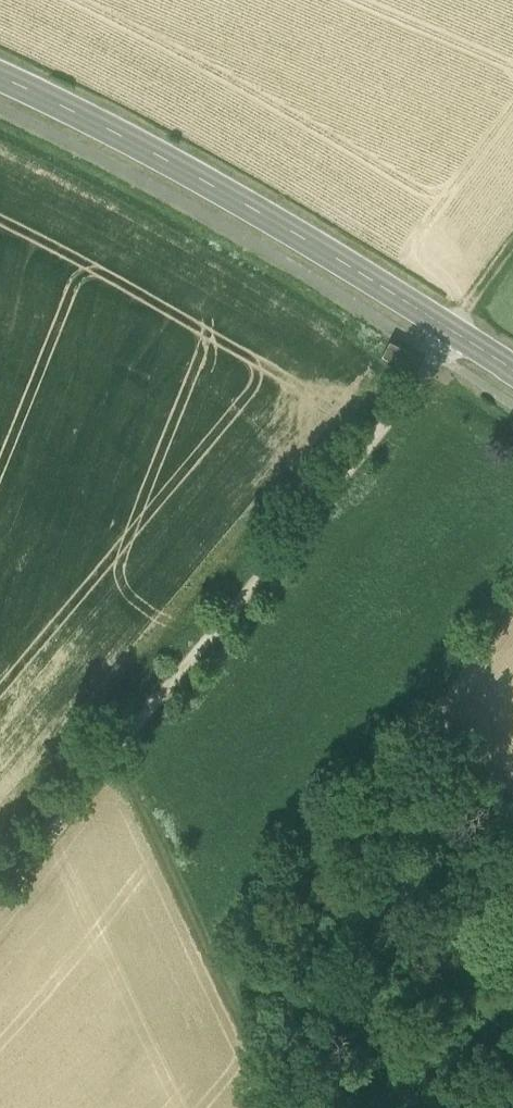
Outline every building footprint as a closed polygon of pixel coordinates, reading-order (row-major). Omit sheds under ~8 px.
[(382,355),(397,362),(404,348),(390,341),(382,355)]
